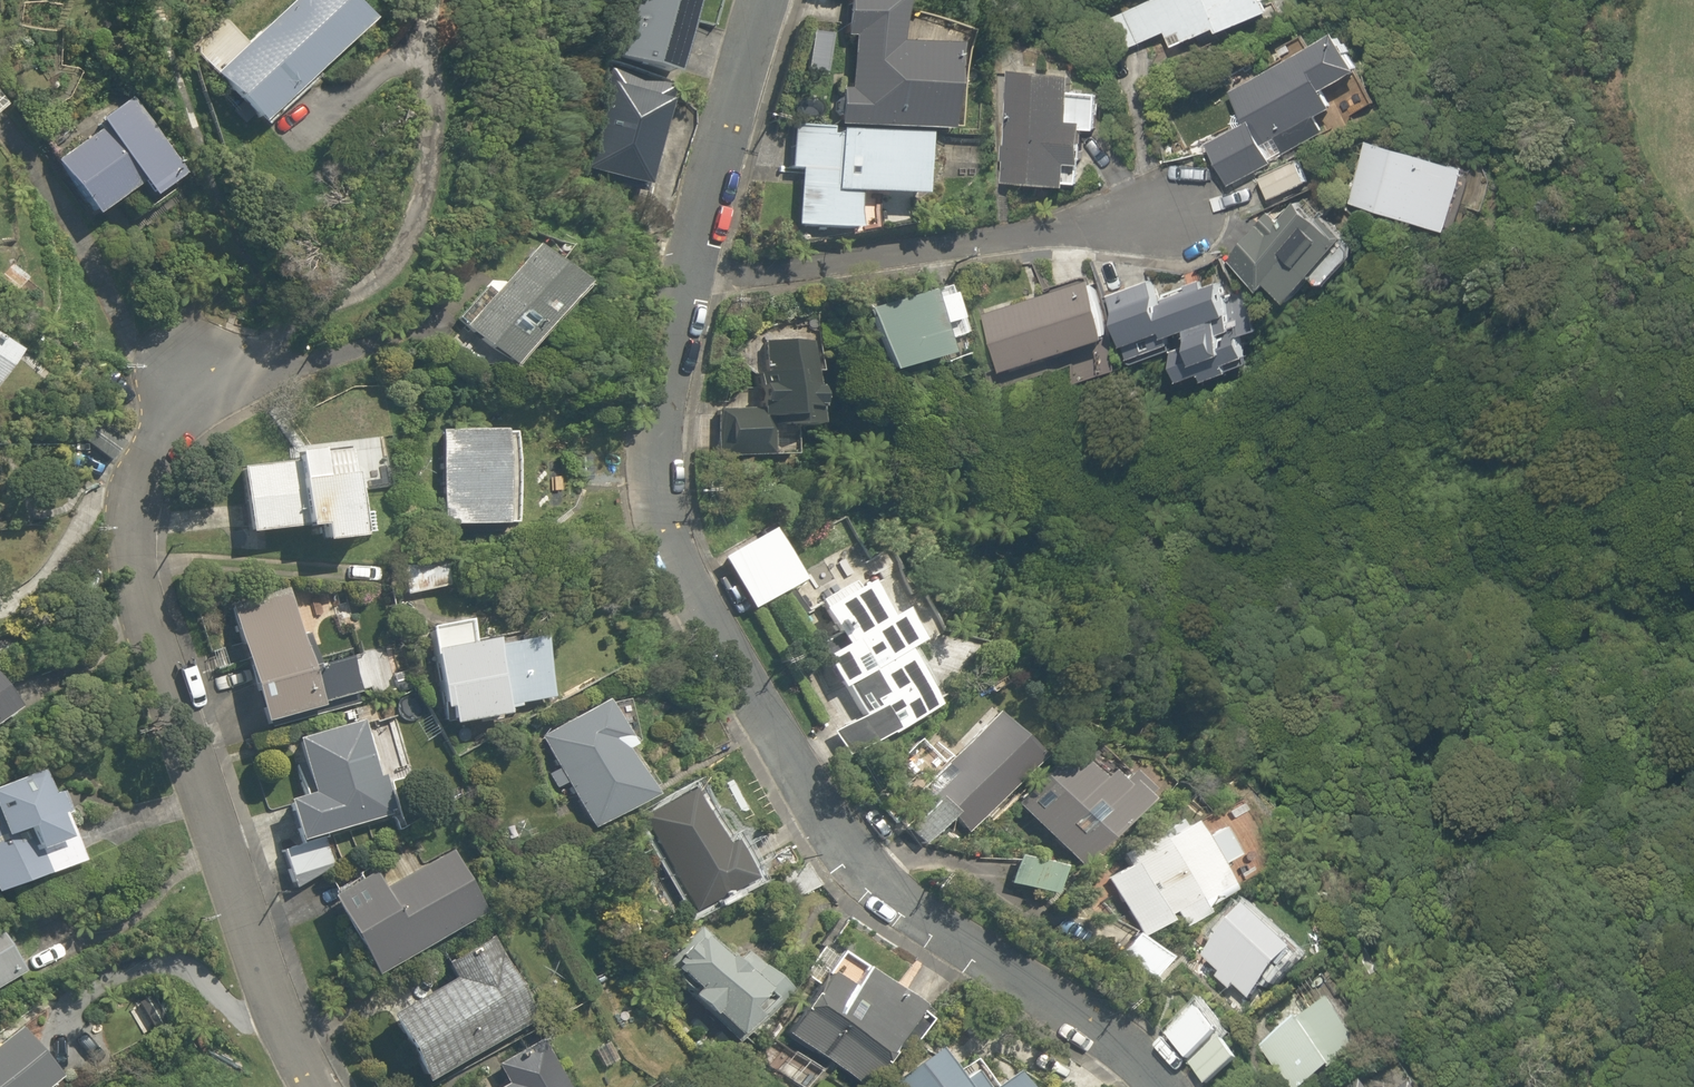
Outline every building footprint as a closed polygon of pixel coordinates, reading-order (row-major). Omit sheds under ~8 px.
[(268,125),(319,78),(314,73),(371,21),(351,0),(293,0),(214,74),(261,125),(264,121),(268,125)] [(674,76),(696,0),(625,0),(608,57),(674,76)] [(944,133),(951,50),(892,45),(896,0),(846,0),(843,38),(853,39),(849,90),(841,90),(838,124),(944,133)] [(1124,50),(1170,31),(1173,38),(1184,33),(1188,41),(1224,26),(1226,31),(1276,11),(1272,0),(1152,0),(1110,17),(1124,50)] [(1209,142),(1232,185),(1275,162),(1273,158),(1285,151),(1286,153),(1330,131),(1322,115),(1338,106),(1329,88),(1367,68),(1348,30),(1232,91),(1248,122),(1209,142)] [(578,176),(642,194),(673,88),(609,70),(578,176)] [(1006,181),(1070,186),(1072,162),(1086,163),(1089,121),(1074,120),(1077,75),(1012,71),(1007,144),(1006,144),(1004,160),(1007,160),(1006,181)] [(9,106),(0,96),(0,114),(9,106)] [(54,161),(93,217),(142,183),(152,197),(186,174),(133,97),(95,123),(99,129),(54,161)] [(797,225),(857,229),(860,193),(920,197),(924,136),(840,130),(839,134),(832,134),(833,127),(793,124),(789,169),(801,170),(797,225)] [(1352,202),(1453,229),(1469,168),(1368,141),(1352,202)] [(1262,178),(1272,199),(1310,181),(1300,160),(1262,178)] [(1275,280),(1298,299),(1350,236),(1326,217),(1323,220),(1299,201),(1283,221),(1270,211),(1231,260),(1268,289),(1275,280)] [(1362,248),(1352,240),(1319,281),(1329,289),(1362,248)] [(462,327),(509,369),(583,286),(536,244),(462,327)] [(12,295),(27,278),(11,264),(0,276),(0,285),(12,295)] [(986,313),(1004,371),(1113,337),(1094,278),(986,313)] [(1175,349),(1186,379),(1207,372),(1210,379),(1236,370),(1233,362),(1254,355),(1244,326),(1238,329),(1221,282),(1205,287),(1202,279),(1186,285),(1187,289),(1160,299),(1152,279),(1110,294),(1133,357),(1173,343),(1170,336),(1191,328),(1196,342),(1175,349)] [(883,374),(947,355),(943,340),(966,334),(952,286),(865,311),(883,374)] [(17,353),(0,340),(0,376),(17,353)] [(714,457),(761,458),(762,427),(806,428),(808,343),(764,342),(763,373),(753,373),(752,411),(715,410),(714,457)] [(81,440),(106,461),(122,443),(98,422),(81,440)] [(438,526),(501,526),(501,524),(511,524),(512,433),(439,432),(438,526)] [(317,526),(319,543),(358,538),(357,534),(374,532),(372,512),(354,514),(347,451),(318,454),(318,450),(294,453),(295,461),(239,468),(246,533),(303,526),(303,528),(317,526)] [(720,560),(750,608),(798,579),(768,531),(720,560)] [(401,563),(406,594),(449,587),(443,556),(401,563)] [(863,583),(817,611),(837,643),(813,657),(833,690),(838,687),(855,715),(828,731),(845,759),(933,706),(900,653),(917,643),(899,613),(886,621),(863,583)] [(782,592),(798,620),(808,614),(792,586),(782,592)] [(228,605),(260,724),(319,708),(318,705),(368,691),(370,697),(397,690),(384,641),(361,647),(364,659),(353,662),(351,653),(316,663),(308,633),(300,635),(287,589),(228,605)] [(445,707),(447,723),(453,722),(503,714),(502,710),(520,707),(519,703),(550,697),(539,638),(490,647),(489,641),(465,645),(461,622),(453,624),(428,627),(432,652),(429,652),(438,708),(445,707)] [(16,708),(0,686),(0,719),(16,708)] [(564,783),(590,828),(647,796),(620,749),(636,740),(629,729),(622,734),(603,700),(538,737),(556,768),(546,774),(554,788),(564,783)] [(905,829),(921,844),(948,816),(966,833),(1038,757),(990,712),(988,715),(942,763),(952,773),(929,798),(932,801),(905,829)] [(284,800),(296,842),(390,814),(389,809),(393,808),(386,780),(380,782),(362,719),(295,739),(310,792),(284,800)] [(1015,803),(1080,865),(1141,800),(1139,799),(1147,790),(1127,771),(1115,785),(1102,773),(1095,780),(1064,751),(1015,803)] [(79,861),(58,802),(50,805),(38,770),(0,784),(0,890),(79,861)] [(640,817),(693,912),(751,879),(729,840),(722,844),(691,789),(640,817)] [(1105,879),(1140,937),(1167,921),(1173,930),(1203,912),(1201,910),(1231,892),(1216,865),(1231,856),(1215,828),(1200,837),(1190,821),(1181,827),(1178,821),(1121,856),(1127,866),(1105,879)] [(281,849),(292,890),(333,864),(325,837),(281,849)] [(328,896),(371,975),(453,930),(486,912),(453,852),(451,849),(383,887),(374,871),(328,896)] [(1012,856),(1005,884),(1052,895),(1058,866),(1012,856)] [(1237,986),(1253,1001),(1299,951),(1253,908),(1206,958),(1224,974),(1219,978),(1233,991),(1237,986)] [(658,968),(736,1041),(784,990),(742,951),(733,961),(696,927),(658,968)] [(23,972),(0,932),(0,985),(23,972)] [(1118,955),(1152,977),(1165,958),(1130,935),(1118,955)] [(386,1014),(423,1080),(453,1064),(536,1017),(491,936),(453,957),(442,963),(451,978),(386,1014)] [(864,1086),(866,1086),(882,1064),(883,1065),(892,1052),(889,1051),(897,1039),(912,1048),(932,1018),(930,1017),(933,1012),(839,951),(836,956),(822,947),(804,975),(817,983),(784,1034),(864,1086)] [(1284,968),(1291,974),(1298,966),(1291,960),(1284,968)] [(1289,1086),(1305,1086),(1366,1047),(1334,999),(1304,1019),(1304,1020),(1263,1046),(1289,1086)] [(1171,1035),(1191,1060),(1224,1034),(1204,1009),(1171,1035)] [(58,1077),(19,1028),(0,1042),(0,1086),(45,1086),(58,1077)] [(541,1038),(494,1064),(505,1083),(498,1086),(568,1086),(541,1038)] [(1195,1064),(1209,1085),(1244,1061),(1229,1040),(1195,1064)] [(969,1071),(958,1079),(933,1048),(891,1081),(896,1086),(981,1086),(969,1071)] [(1007,1072),(987,1086),(1019,1086),(1007,1072)]
